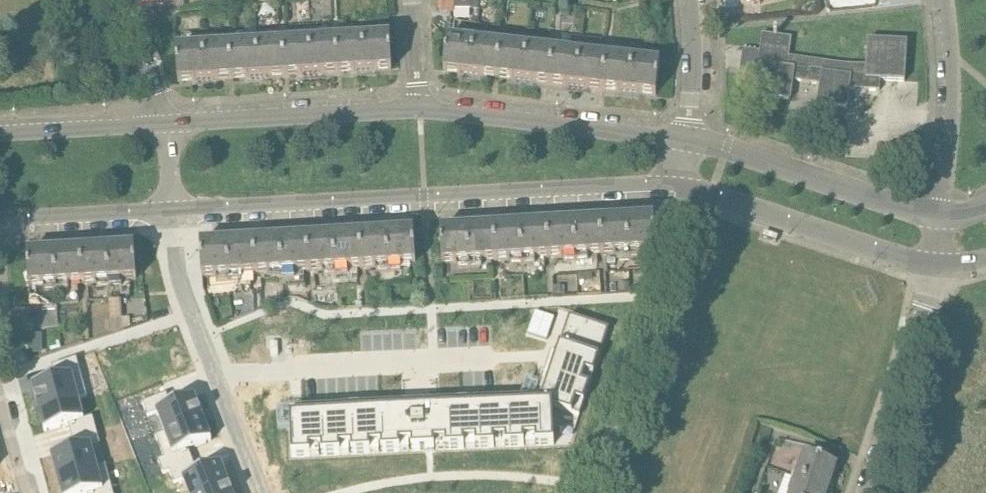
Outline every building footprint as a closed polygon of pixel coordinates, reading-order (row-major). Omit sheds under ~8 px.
[(143,11),(171,0),(139,0),(143,11)] [(455,7),(454,11),(477,9),(485,10),(486,0),(455,0),(455,7)] [(774,32),(773,36),(761,34),(755,76),(762,77),(760,96),(789,101),(793,82),(820,85),(817,105),(847,109),(850,90),(880,92),(880,81),(905,82),(907,43),(867,41),(866,66),(846,65),(788,57),(791,38),(777,36),(777,33),(774,32)] [(320,74),(338,73),(356,72),(374,71),(391,70),(390,39),(372,40),(354,41),(336,42),(318,43),(301,44),(283,45),(265,45),(247,46),(229,47),(212,48),(194,49),(176,50),(178,82),(196,81),(213,80),(231,79),(249,78),(267,77),(285,76),(302,75),(320,74)] [(532,82),(549,84),(567,86),(585,89),(602,91),(620,93),(638,95),(656,97),(659,65),(642,63),(624,61),(606,59),(588,57),(571,55),(553,52),(535,50),(518,48),(500,46),(482,44),(464,42),(447,40),(443,71),(461,74),(479,76),(496,78),(514,80),(532,82)] [(587,257),(603,256),(616,255),(616,259),(620,259),(639,258),(641,258),(640,253),(655,253),(654,220),(636,221),(618,222),(600,223),(583,224),(564,225),(547,226),(529,227),(511,228),(493,229),(475,230),(458,231),(440,232),(442,265),(456,264),(457,268),(460,268),(478,267),(482,267),(481,262),(495,262),(510,261),(510,265),(514,265),(532,264),(535,264),(534,260),(549,259),(563,258),(563,262),(567,262),(585,261),(588,261),(587,257)] [(294,273),(308,272),(323,272),(323,276),(326,276),(344,275),(348,275),(347,270),(362,269),(376,268),(376,273),(380,273),(397,271),(400,271),(400,267),(415,267),(413,234),(395,234),(378,235),(360,236),(342,237),(324,238),(306,239),(289,240),(271,241),(253,242),(235,243),(217,244),(200,245),(201,276),(217,276),(217,282),(219,282),(237,281),(241,281),(241,276),(255,275),(269,274),(270,279),(273,279),(291,278),(294,277),(294,273)] [(100,288),(118,287),(121,287),(121,281),(136,280),(134,249),(116,249),(98,250),(81,251),(63,252),(45,253),(27,254),(29,286),(44,286),(44,291),(47,291),(65,290),(68,290),(68,286),(82,285),(97,284),(97,288),(100,288)] [(114,329),(132,328),(131,299),(113,300),(114,329)] [(546,342),(554,319),(535,313),(528,336),(546,342)] [(409,415),(289,421),(291,461),(307,460),(307,455),(321,455),(321,459),(337,459),(336,454),(350,453),(351,458),(367,457),(367,452),(380,452),(381,456),(397,456),(396,452),(428,450),(430,450),(431,454),(447,453),(447,448),(460,448),(461,452),(477,452),(476,447),(490,446),(491,451),(507,450),(507,446),(520,445),(521,449),(536,449),(536,445),(550,444),(549,415),(566,414),(572,416),(601,331),(566,319),(557,348),(536,408),(429,414),(409,415)] [(55,379),(31,386),(37,409),(78,398),(72,376),(80,374),(76,358),(51,366),(55,379)] [(166,394),(142,403),(147,417),(155,414),(163,434),(202,419),(193,397),(171,406),(166,394)] [(78,398),(37,409),(44,432),(67,426),(70,438),(96,431),(92,417),(84,419),(78,398)] [(202,419),(163,434),(171,455),(163,458),(168,471),(192,462),(188,450),(211,441),(202,419)] [(74,449),(50,456),(56,479),(97,468),(91,446),(99,444),(96,431),(70,438),(74,449)] [(795,479),(828,490),(837,466),(803,455),(795,479)] [(168,471),(173,484),(181,481),(186,492),(212,492),(228,487),(220,464),(197,473),(192,462),(168,471)] [(56,479),(60,492),(113,492),(111,487),(103,489),(97,468),(56,479)] [(828,490),(795,479),(790,492),(827,492),(828,490)]
